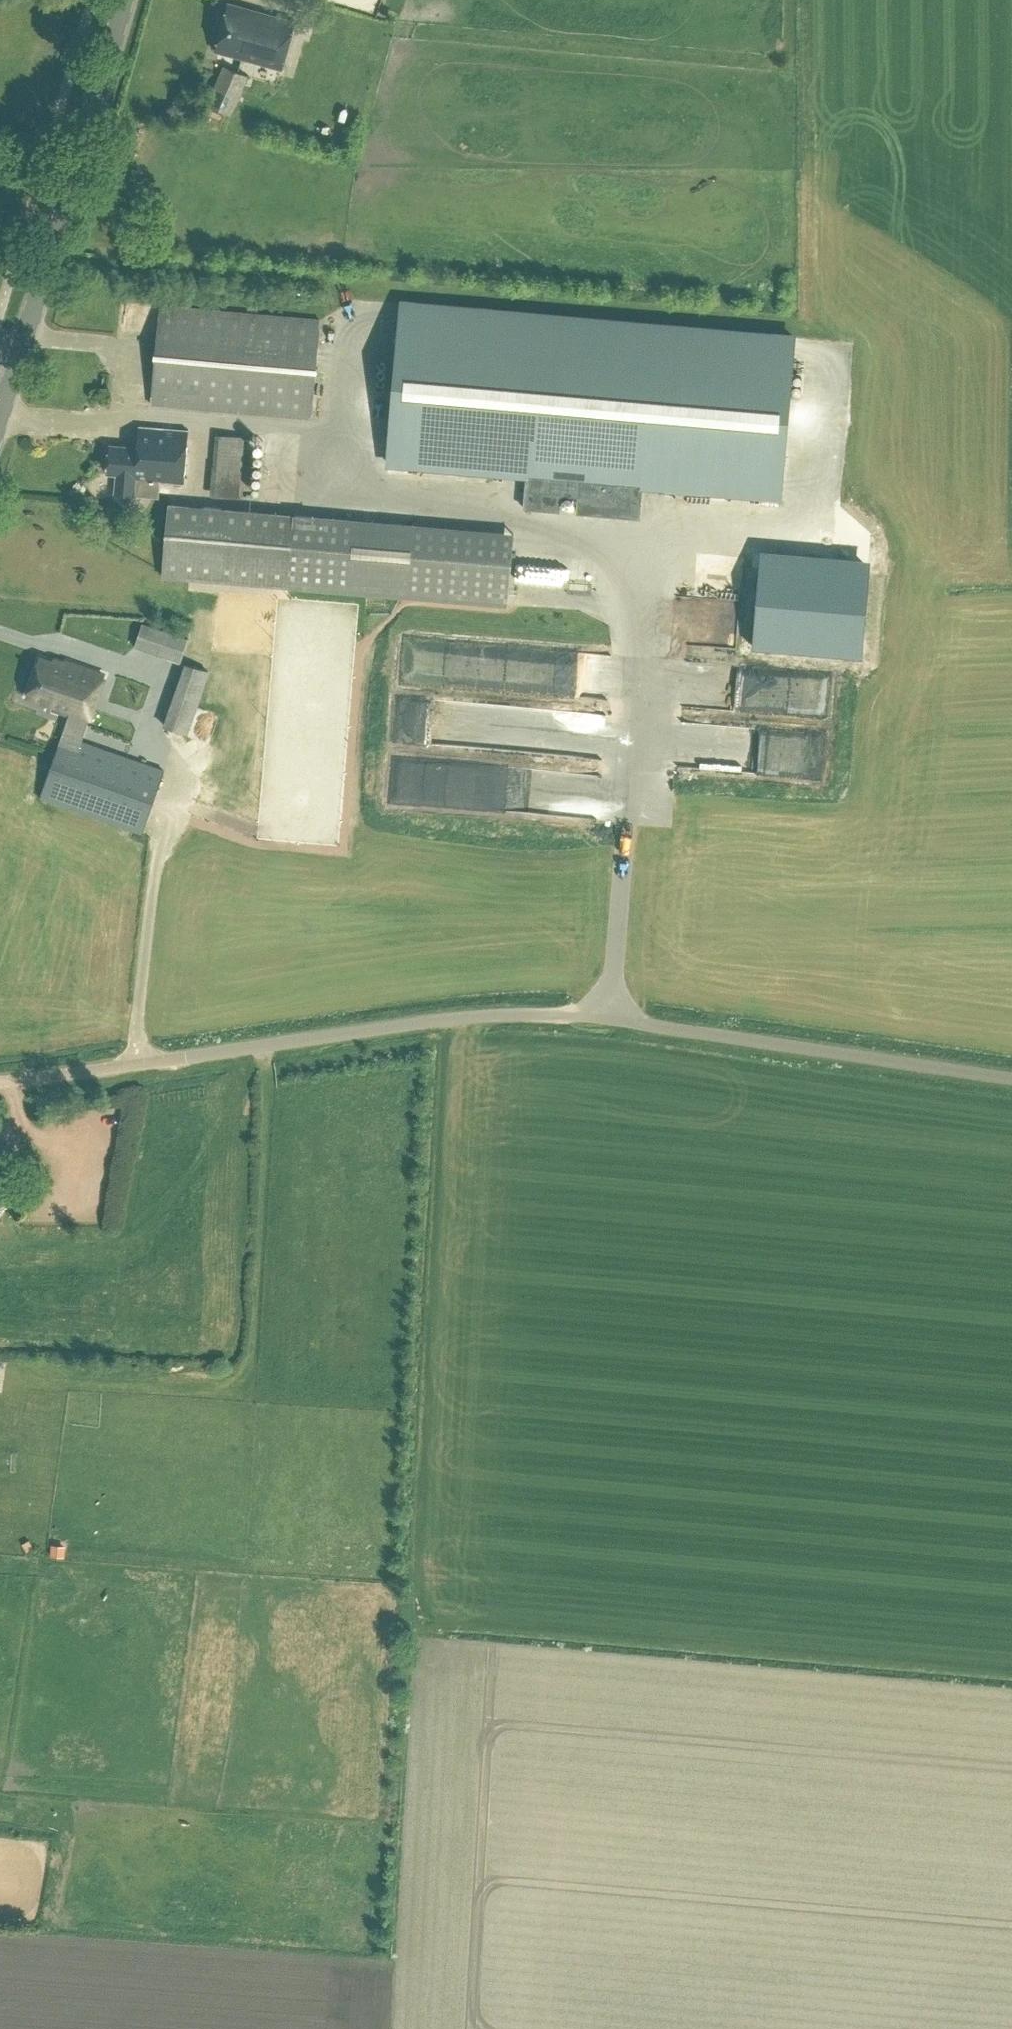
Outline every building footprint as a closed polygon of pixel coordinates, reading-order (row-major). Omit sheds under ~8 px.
[(229,4),(216,52),(283,71),(296,23),(229,4)] [(208,105),(232,116),(249,76),(224,66),(208,105)] [(781,496),(796,338),(406,302),(391,460),(529,473),(526,506),(640,517),(643,483),(781,496)] [(311,418),(320,320),(158,305),(149,403),(311,418)] [(184,482),(189,431),(137,427),(136,446),(108,444),(105,476),(117,477),(116,495),(134,497),(135,478),(184,482)] [(242,498),(247,436),(218,434),(212,495),(242,498)] [(509,607),(516,532),(171,502),(165,577),(509,607)] [(818,566),(819,547),(805,546),(803,565),(818,566)] [(693,560),(694,604),(743,604),(742,560),(693,560)] [(537,600),(573,598),(572,587),(537,589),(537,600)] [(182,661),(189,638),(144,623),(136,646),(182,661)] [(66,657),(43,649),(30,687),(53,695),(51,700),(72,707),(76,695),(95,701),(107,666),(68,652),(66,657)] [(187,743),(208,686),(185,678),(164,735),(187,743)] [(581,698),(582,709),(602,707),(601,697),(581,698)] [(141,833),(164,769),(61,733),(39,797),(141,833)] [(575,785),(575,794),(597,793),(596,784),(575,785)] [(9,1214),(0,1199),(0,1220),(9,1214)] [(19,1402),(26,1389),(13,1382),(6,1394),(19,1402)]
